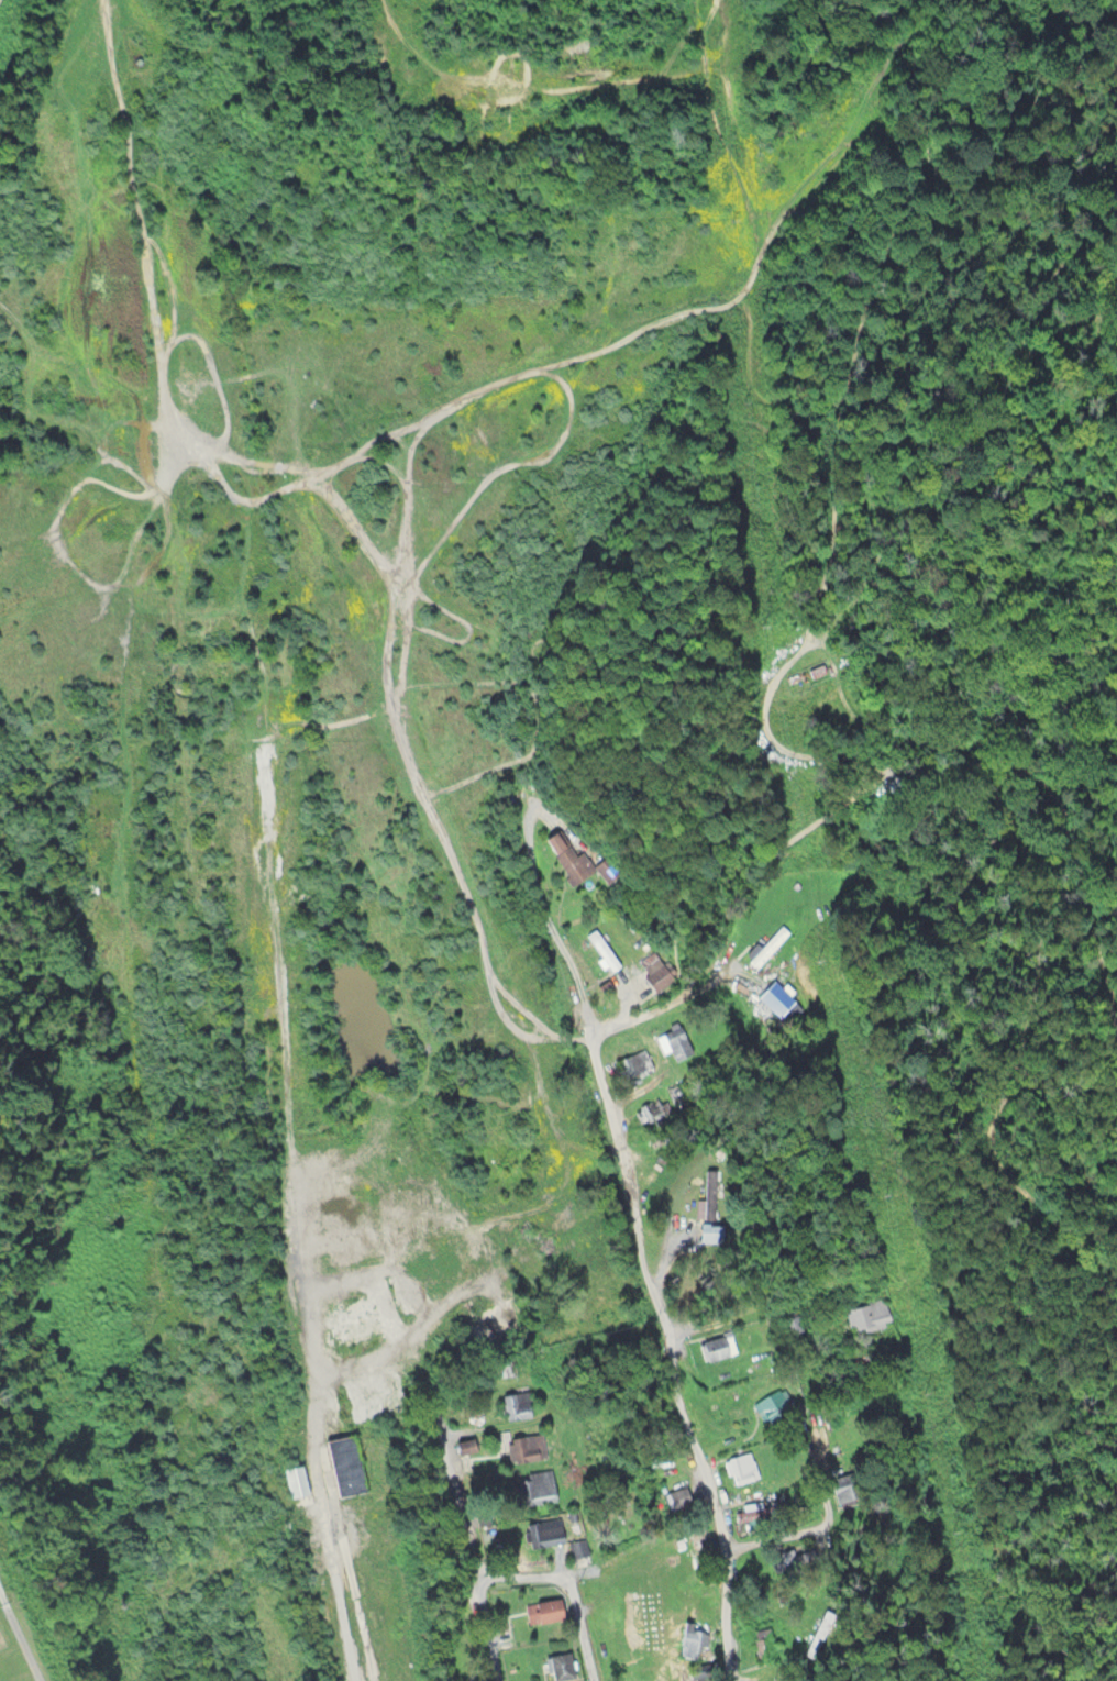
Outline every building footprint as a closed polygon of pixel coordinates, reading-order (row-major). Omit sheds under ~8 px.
[(826,671),(822,662),(807,668),(812,678),(826,671)] [(596,870),(603,883),(611,879),(600,860),(590,865),(582,851),(574,855),(568,845),(552,854),(569,885),(596,870)] [(586,929),(610,970),(619,965),(596,924),(586,929)] [(744,953),(756,966),(790,933),(781,924),(761,944),(757,940),(744,953)] [(672,977),(656,952),(639,963),(655,988),(672,977)] [(674,1060),(694,1050),(680,1023),(661,1033),(674,1060)] [(654,1066),(645,1046),(614,1059),(622,1079),(654,1066)] [(724,1222),(717,1222),(718,1168),(706,1168),(705,1198),(699,1198),(698,1241),(724,1241),(724,1222)] [(845,1304),(849,1328),(890,1321),(886,1298),(845,1304)] [(697,1339),(703,1359),(736,1350),(730,1330),(697,1339)] [(501,1362),(502,1372),(515,1372),(515,1362),(501,1362)] [(752,1401),(765,1424),(792,1408),(778,1386),(752,1401)] [(501,1389),(501,1416),(529,1416),(529,1389),(501,1389)] [(336,1494),(366,1489),(355,1432),(325,1438),(336,1494)] [(509,1435),(511,1461),(548,1458),(546,1432),(509,1435)] [(757,1477),(752,1450),(725,1455),(730,1482),(757,1477)] [(308,1492),(303,1464),(286,1467),(291,1495),(308,1492)] [(556,1498),(552,1467),(519,1473),(524,1503),(556,1498)] [(836,1501),(854,1497),(851,1478),(832,1482),(836,1501)] [(737,1519),(783,1513),(782,1503),(735,1510),(737,1519)] [(524,1522),(528,1544),(562,1538),(558,1516),(524,1522)] [(692,1551),(706,1551),(706,1527),(692,1527),(692,1551)] [(587,1554),(586,1540),(572,1541),(573,1555),(587,1554)] [(819,1564),(815,1549),(777,1559),(781,1574),(819,1564)] [(530,1625),(564,1618),(560,1596),(525,1603),(530,1625)] [(803,1652),(812,1657),(836,1613),(827,1608),(803,1652)] [(682,1656),(698,1656),(698,1621),(681,1621),(682,1656)] [(755,1658),(773,1658),(773,1628),(755,1628),(755,1658)] [(547,1654),(552,1680),(575,1676),(570,1650),(547,1654)]
